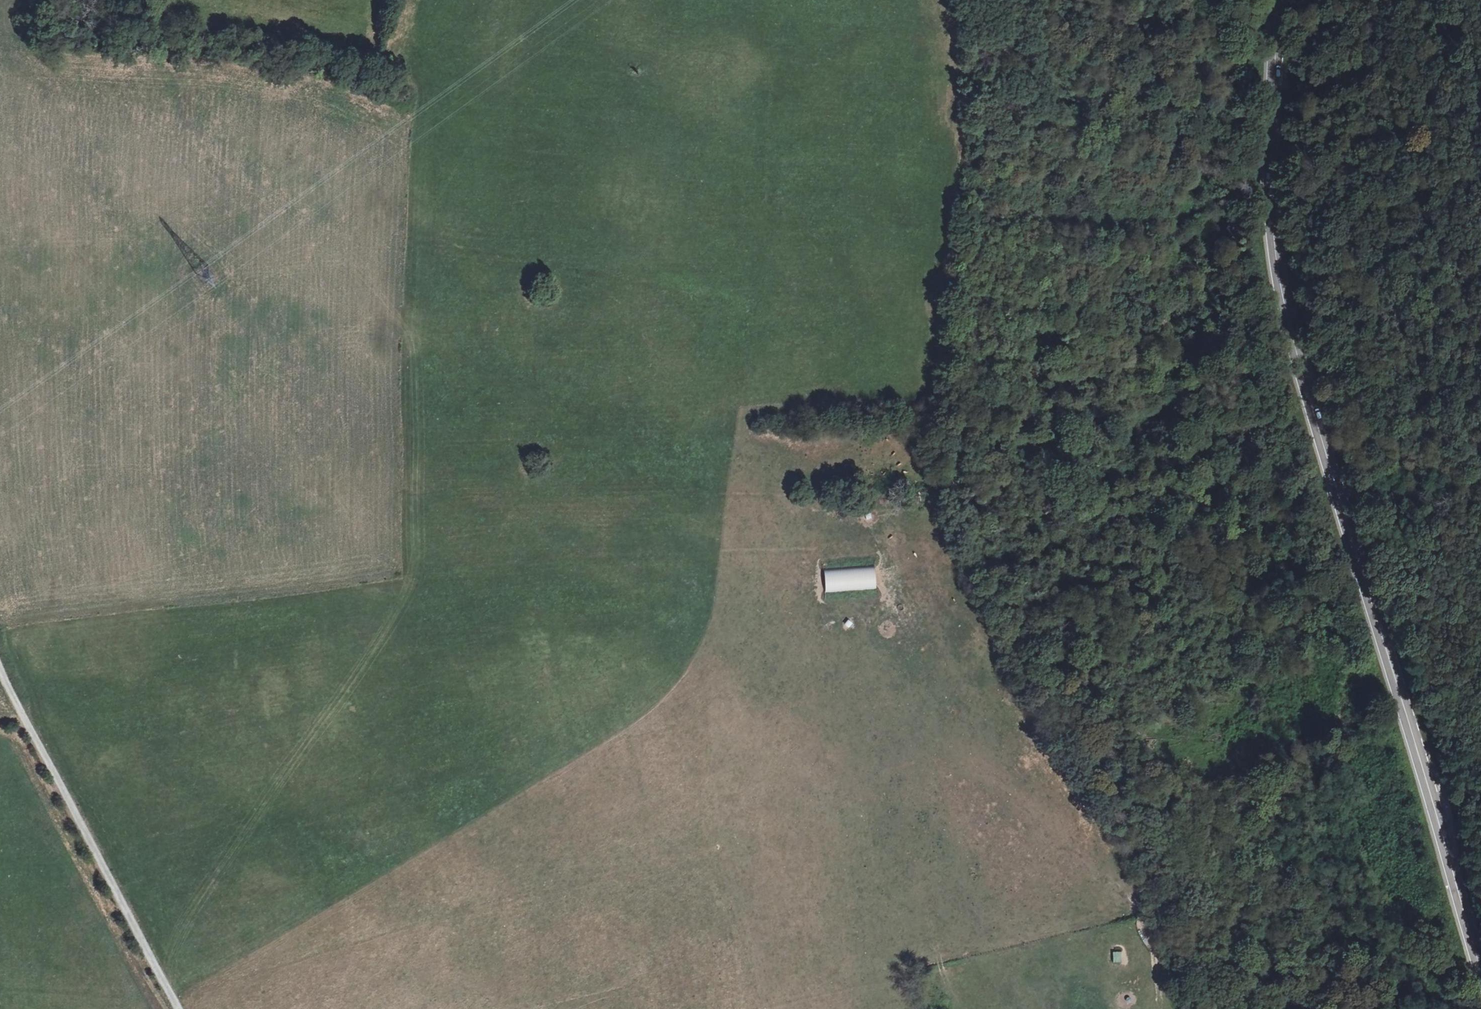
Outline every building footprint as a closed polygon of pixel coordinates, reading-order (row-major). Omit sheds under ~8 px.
[(1113,962),(1121,962),(1121,951),(1112,951),(1113,962)]
